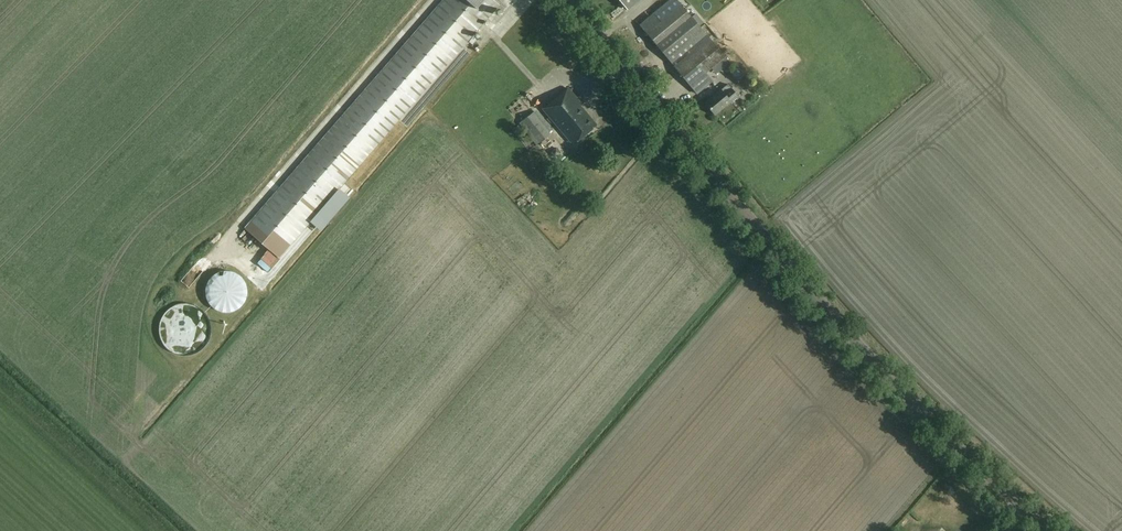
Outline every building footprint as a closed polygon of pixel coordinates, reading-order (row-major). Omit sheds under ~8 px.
[(492,0),(444,0),(246,229),(280,258),(498,6),(492,0)] [(628,10),(640,0),(620,0),(628,10)] [(678,0),(670,0),(640,25),(698,94),(714,81),(707,73),(726,58),(678,0)] [(502,36),(517,16),(511,12),(497,32),(502,36)] [(740,98),(729,84),(722,90),(722,89),(715,94),(716,95),(706,103),(716,115),(731,102),(733,104),(740,98)] [(537,99),(544,94),(539,87),(533,92),(537,99)] [(581,103),(568,88),(544,109),(568,137),(569,136),(575,144),(597,125),(579,105),(581,103)] [(551,135),(534,113),(520,123),(537,145),(551,135)] [(560,233),(567,242),(577,235),(570,225),(560,233)] [(206,291),(206,292),(206,293),(206,294),(206,295),(206,296),(207,297),(207,298),(207,299),(207,300),(208,301),(208,302),(209,303),(210,304),(210,305),(211,306),(212,307),(213,308),(214,308),(214,309),(215,309),(215,310),(216,310),(217,310),(217,311),(218,311),(219,311),(219,312),(220,312),(221,312),(222,312),(223,313),(224,313),(225,313),(226,313),(227,313),(228,313),(229,313),(230,313),(231,313),(232,313),(233,312),(234,312),(235,312),(236,311),(237,311),(238,310),(239,310),(240,309),(241,308),(242,307),(243,306),(244,305),(244,304),(245,304),(245,303),(246,302),(246,301),(247,300),(247,299),(247,298),(248,297),(248,296),(248,295),(248,294),(248,293),(248,292),(248,291),(248,290),(248,289),(248,288),(248,287),(247,286),(247,285),(247,284),(246,283),(246,282),(245,281),(245,280),(244,280),(244,279),(243,278),(242,277),(241,276),(240,275),(239,275),(238,274),(237,273),(236,273),(235,272),(234,272),(233,272),(232,272),(232,271),(231,271),(230,271),(229,271),(228,271),(227,271),(226,271),(225,271),(224,271),(223,271),(222,272),(221,272),(220,272),(219,272),(219,273),(218,273),(217,273),(217,274),(216,274),(215,275),(214,275),(214,276),(213,276),(212,277),(211,278),(210,279),(210,280),(209,281),(208,282),(208,283),(208,284),(207,285),(207,286),(207,287),(206,288),(206,289),(206,290),(206,291)] [(179,318),(167,319),(172,351),(200,347),(198,336),(195,336),(194,330),(181,332),(179,318)]
